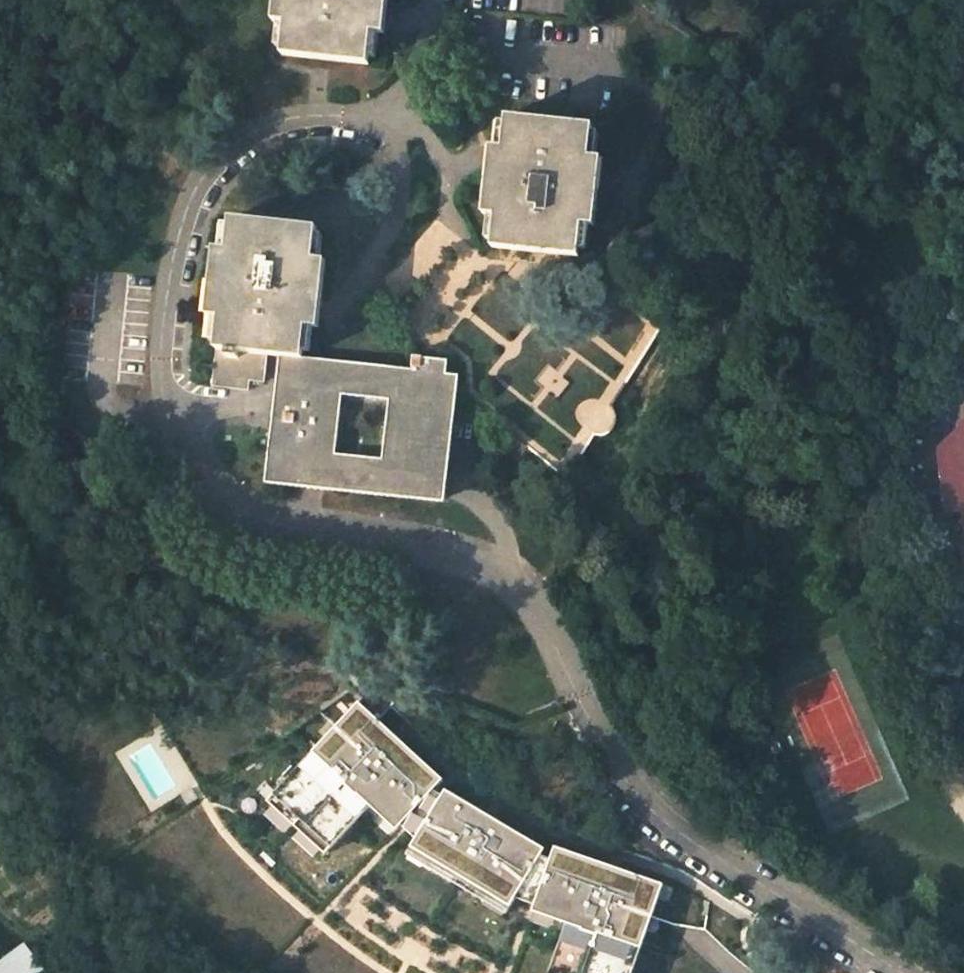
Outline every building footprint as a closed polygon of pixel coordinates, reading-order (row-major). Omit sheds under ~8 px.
[(370,67),(375,32),(382,33),(385,0),(284,0),(282,22),(289,23),(285,58),(370,67)] [(499,250),(586,259),(590,225),(598,226),(605,162),(597,161),(601,128),(515,118),(511,152),(504,151),(496,214),(503,215),(499,250)] [(405,372),(308,361),(312,326),(318,326),(325,263),(319,262),(322,230),(236,221),(232,254),(225,253),(219,316),(225,317),(217,388),(248,391),(249,381),(260,383),(264,356),(281,358),(268,477),(439,497),(443,465),(481,470),(484,444),(445,440),(452,377),(439,376),(441,362),(407,358),(405,372)] [(332,817),(277,758),(265,770),(256,761),(264,754),(251,739),(230,759),(225,754),(212,768),(228,785),(231,783),(240,792),(231,800),(327,904),(332,903),(335,905),(332,911),(339,918),(350,924),(354,921),(357,924),(357,928),(434,972),(629,972),(525,949),(526,946),(519,944),(513,941),(511,943),(388,872),(389,870),(382,865),(376,860),(375,862),(332,817)] [(560,817),(542,849),(560,860),(579,828),(560,817)] [(0,960),(0,972),(34,972),(39,970),(20,945),(0,960)]
